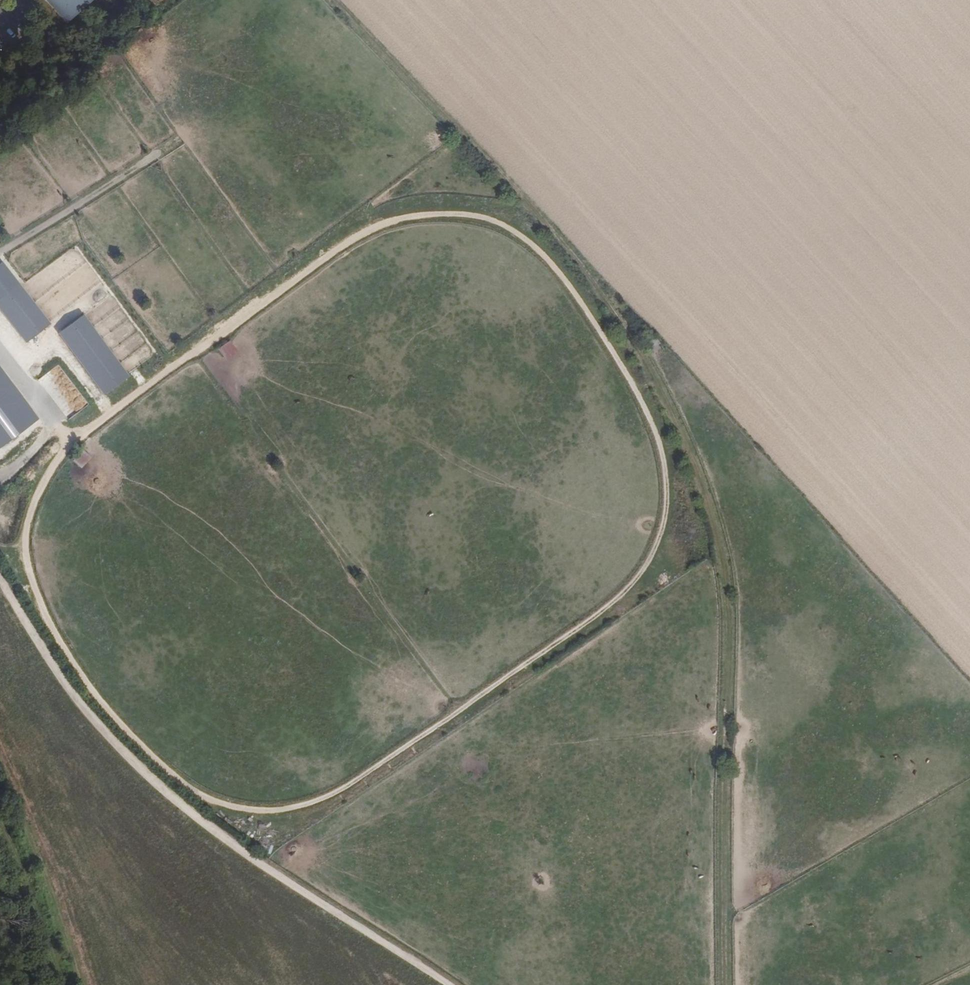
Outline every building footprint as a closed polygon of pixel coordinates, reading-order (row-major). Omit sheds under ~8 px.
[(66,22),(91,0),(46,0),(66,22)] [(2,262),(0,263),(0,309),(25,342),(49,323),(2,262)] [(128,377),(84,314),(57,332),(101,396),(128,377)] [(236,351),(228,341),(217,349),(224,359),(236,351)] [(33,416),(0,372),(0,422),(9,433),(33,416)] [(24,433),(17,439),(22,445),(29,439),(24,433)] [(90,457),(81,448),(71,459),(80,468),(90,457)]
